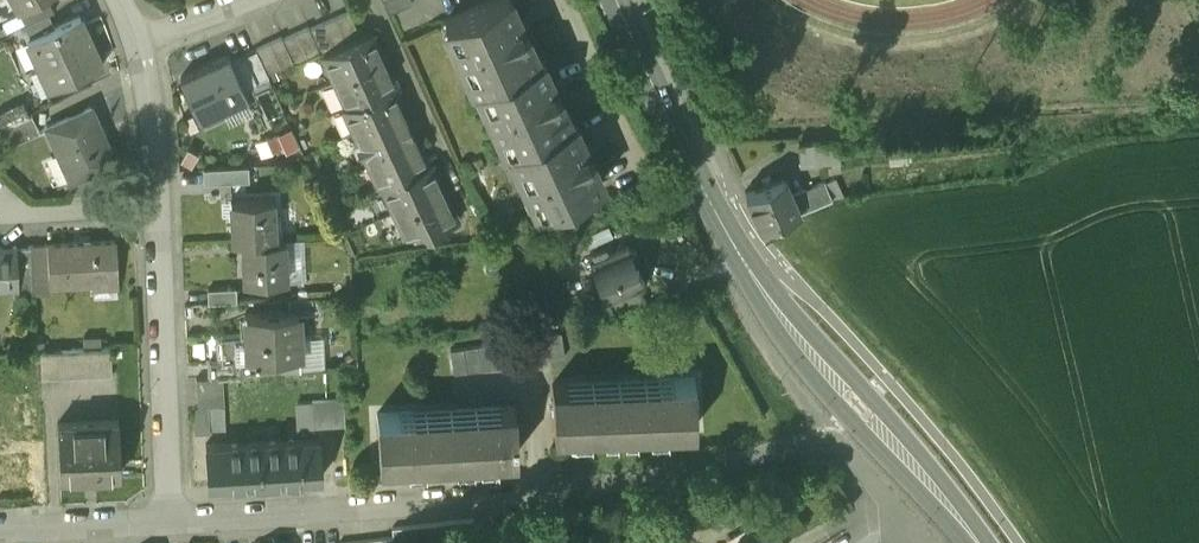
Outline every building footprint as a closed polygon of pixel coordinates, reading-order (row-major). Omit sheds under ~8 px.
[(19,14),(44,0),(11,0),(19,14)] [(388,17),(414,5),(411,0),(381,0),(388,17)] [(602,185),(571,120),(569,121),(539,58),(536,59),(508,0),(496,0),(447,22),(457,42),(453,44),(459,57),(463,56),(471,74),(468,76),(474,89),(481,86),(489,104),(486,105),(497,129),(500,128),(515,160),(518,158),(527,178),(524,179),(530,192),(533,191),(543,212),(602,185)] [(349,12),(311,30),(321,53),(323,55),(324,55),(361,37),(349,12)] [(78,14),(26,39),(39,66),(49,61),(60,83),(101,62),(78,14)] [(309,27),(283,39),(295,64),(295,65),(321,53),(311,30),(309,27)] [(361,37),(324,55),(335,81),(383,60),(377,47),(379,47),(372,32),(361,37)] [(281,36),(255,49),(257,51),(269,76),(295,64),(283,39),(281,36)] [(269,78),(269,76),(257,51),(231,63),(243,90),(269,78)] [(228,56),(181,77),(199,117),(246,96),(243,90),(231,63),(228,56)] [(383,60),(335,81),(346,107),(392,87),(394,86),(389,74),(391,74),(385,59),(383,60)] [(396,97),(392,87),(346,107),(344,107),(355,133),(405,111),(398,96),(396,97)] [(36,109),(43,125),(75,110),(68,95),(36,109)] [(90,107),(47,126),(70,179),(114,160),(90,107)] [(405,111),(355,133),(367,160),(417,137),(405,111)] [(31,113),(4,125),(12,143),(39,130),(31,113)] [(424,153),(417,137),(367,160),(379,186),(382,185),(427,164),(422,154),(424,153)] [(799,143),(801,165),(838,163),(837,141),(799,143)] [(433,162),(427,164),(382,185),(394,212),(443,190),(438,179),(440,178),(433,162)] [(746,193),(760,228),(799,212),(792,196),(785,177),(746,193)] [(792,196),(799,212),(832,198),(826,182),(792,196)] [(449,204),(443,190),(394,212),(406,237),(427,228),(430,235),(460,221),(451,203),(449,204)] [(243,241),(276,239),(274,197),(230,199),(232,242),(243,241)] [(288,282),(286,239),(276,239),(243,241),(245,284),(288,282)] [(115,241),(46,245),(48,287),(89,285),(90,290),(118,289),(115,241)] [(600,284),(606,299),(608,302),(639,289),(645,286),(627,244),(608,252),(606,247),(593,253),(595,258),(590,260),(596,274),(590,276),(595,287),(600,284)] [(592,315),(646,306),(639,289),(608,302),(606,299),(588,306),(592,315)] [(247,336),(224,337),(218,342),(219,365),(236,364),(249,364),(249,362),(298,360),(297,315),(246,317),(247,336)] [(116,373),(115,346),(49,349),(50,375),(116,373)] [(236,364),(219,365),(210,366),(211,380),(237,379),(236,364)] [(695,386),(553,392),(555,442),(697,436),(695,386)] [(313,406),(299,407),(300,430),(315,429),(313,406)] [(196,412),(196,436),(210,435),(210,434),(224,433),(224,412),(196,412)] [(515,415),(378,421),(380,472),(518,466),(515,415)] [(56,426),(58,481),(119,479),(117,423),(56,426)] [(207,491),(322,486),(320,444),(205,449),(207,491)] [(30,500),(28,458),(0,459),(0,501),(30,500)] [(476,542),(493,542),(492,532),(475,533),(476,542)] [(394,542),(476,542),(475,533),(394,541),(394,542)]
